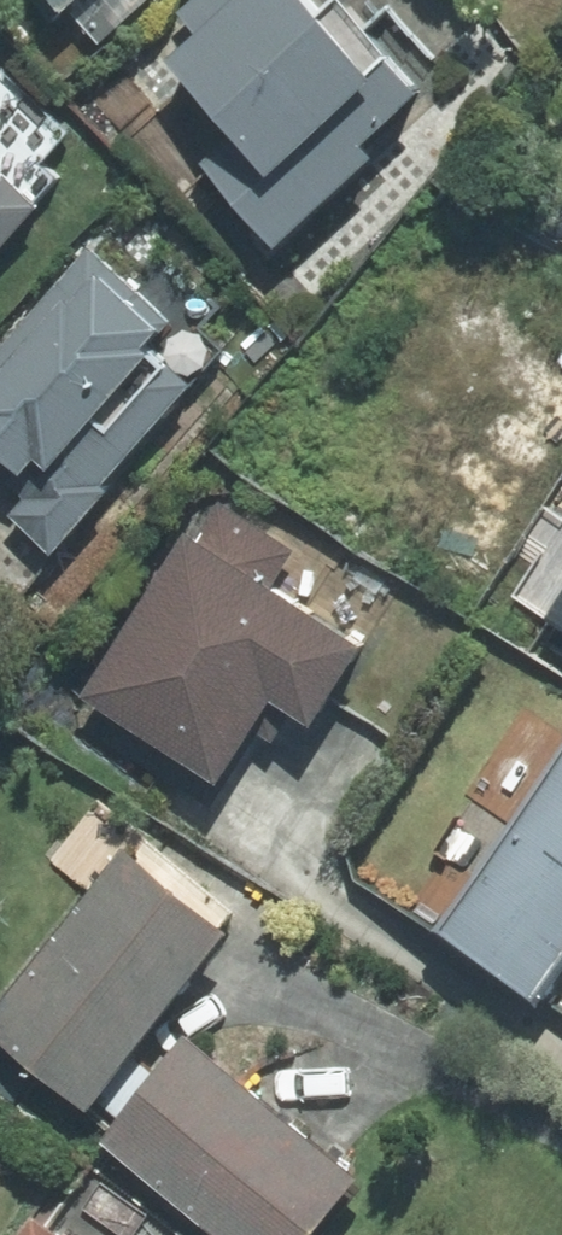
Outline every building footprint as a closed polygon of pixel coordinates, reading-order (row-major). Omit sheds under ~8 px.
[(109,36),(147,0),(75,0),(109,36)] [(257,208),(298,249),(401,145),(366,110),(404,72),(348,16),(207,159),(257,208)] [(32,177),(0,148),(0,212),(32,177)] [(198,329),(96,241),(0,351),(0,434),(32,462),(18,479),(33,492),(13,514),(63,557),(214,383),(178,352),(198,329)] [(561,561),(561,446),(551,464),(472,414),(395,534),(476,586),(512,529),(561,561)] [(105,733),(224,808),(297,694),(333,717),(382,640),(282,577),(302,544),(224,494),(98,692),(122,706),(105,733)] [(561,995),(561,778),(461,927),(561,996),(561,995)] [(163,1057),(250,931),(118,841),(0,1013),(0,1038),(133,1129),(177,1066),(163,1057)] [(120,1149),(245,1234),(347,1234),(393,1168),(198,1034),(177,1066),(133,1129),(120,1149)] [(51,1209),(33,1234),(91,1234),(51,1209)]
